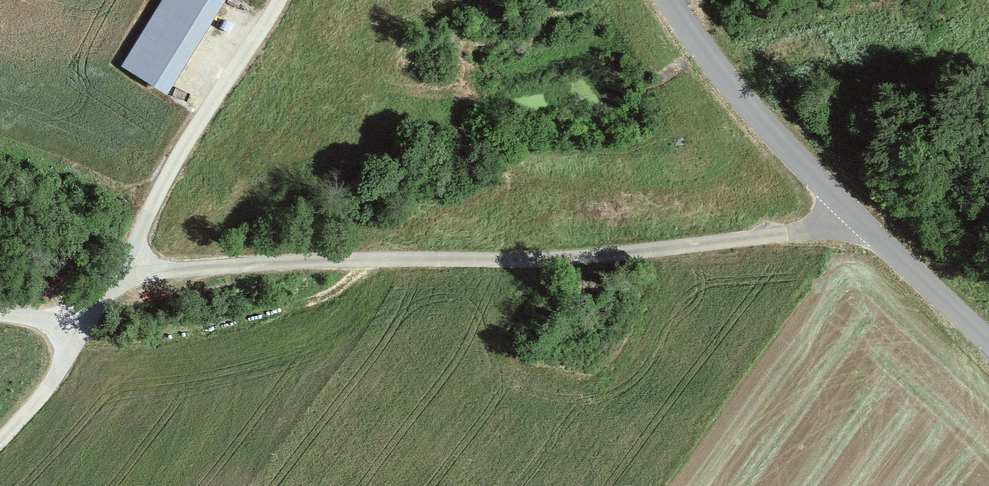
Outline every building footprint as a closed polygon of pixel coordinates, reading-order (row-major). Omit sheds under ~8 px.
[(230,5),(223,0),(168,0),(127,65),(174,95),(230,5)]
